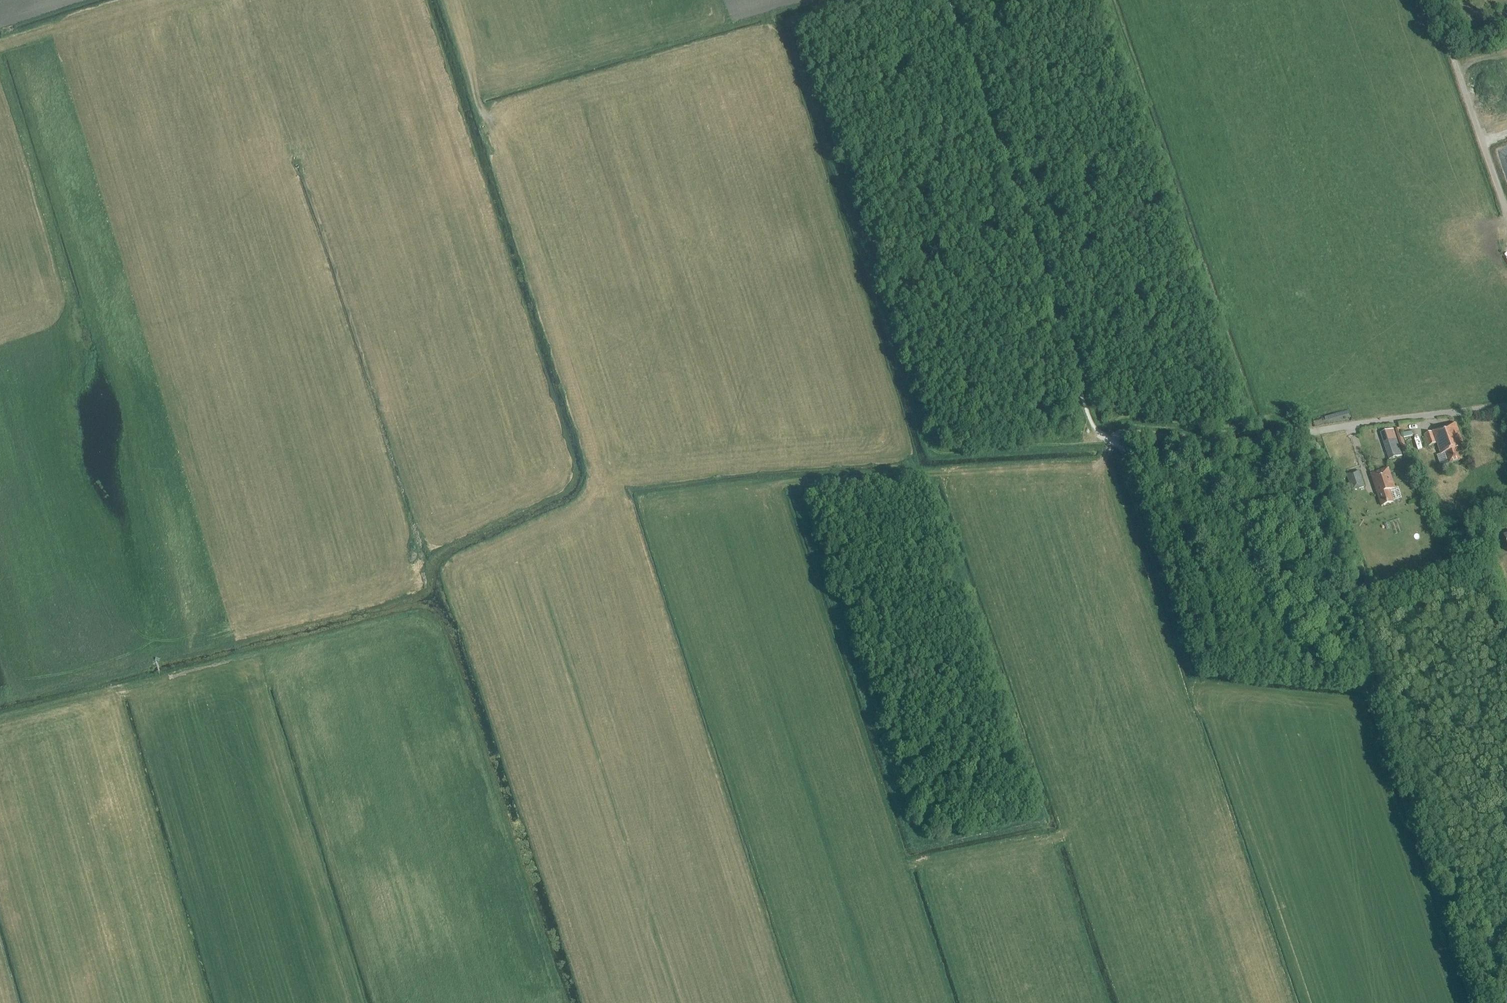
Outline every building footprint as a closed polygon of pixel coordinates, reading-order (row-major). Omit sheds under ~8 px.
[(1437,456),(1441,468),(1464,460),(1460,449),(1465,447),(1457,423),(1425,435),(1429,446),(1437,443),(1441,455),(1437,456)] [(1390,460),(1403,456),(1394,429),(1381,433),(1390,460)] [(1389,492),(1395,490),(1389,470),(1371,475),(1381,507),(1393,503),(1389,492)] [(1352,491),(1365,487),(1360,471),(1347,475),(1352,491)] [(1450,535),(1451,540),(1467,534),(1465,529),(1450,535)]
